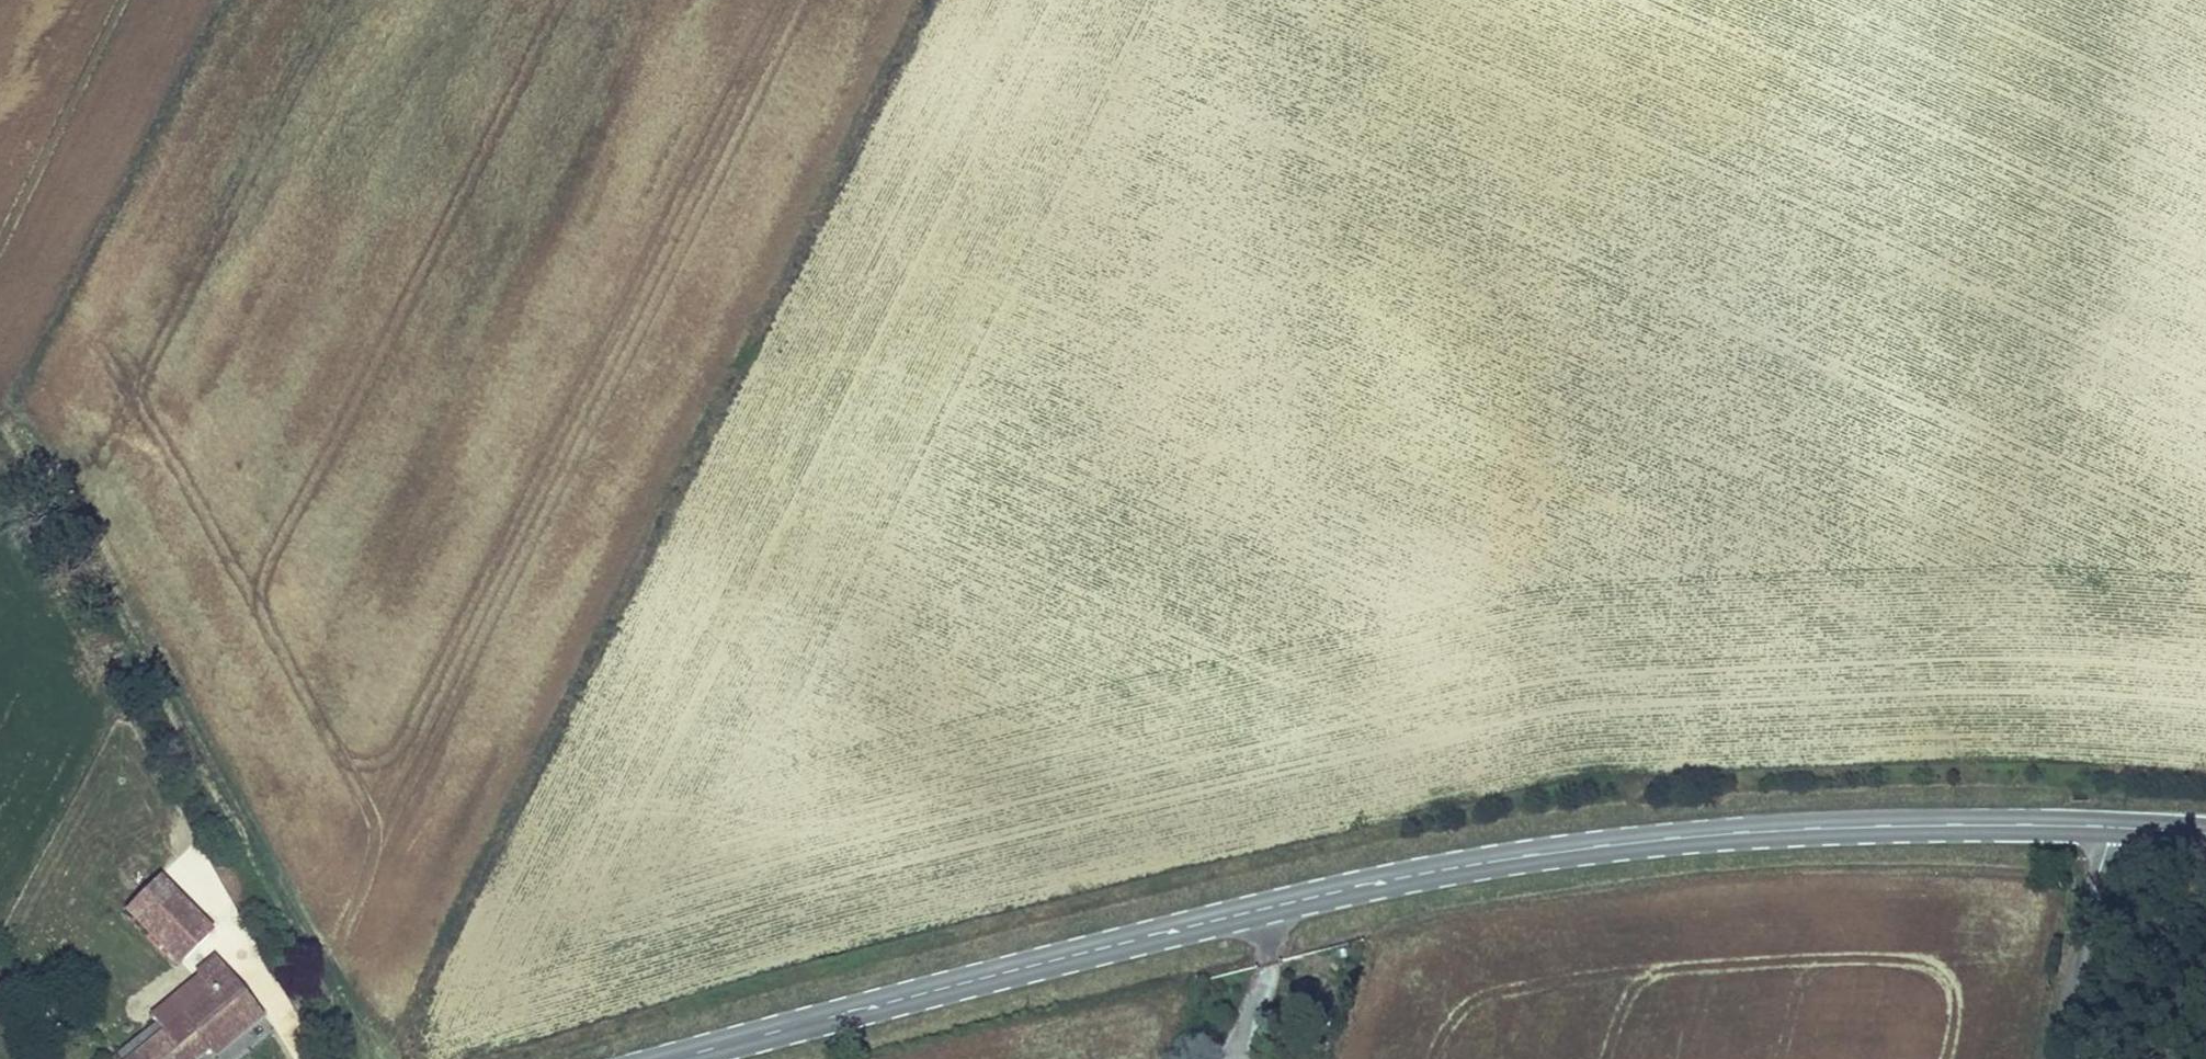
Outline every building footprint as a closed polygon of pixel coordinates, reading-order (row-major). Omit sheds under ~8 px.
[(119,914),(172,968),(209,933),(156,879),(119,914)] [(204,1057),(205,1058),(211,1058),(259,1020),(209,959),(190,974),(193,978),(145,1017),(151,1024),(107,1058),(201,1058),(204,1057)]
